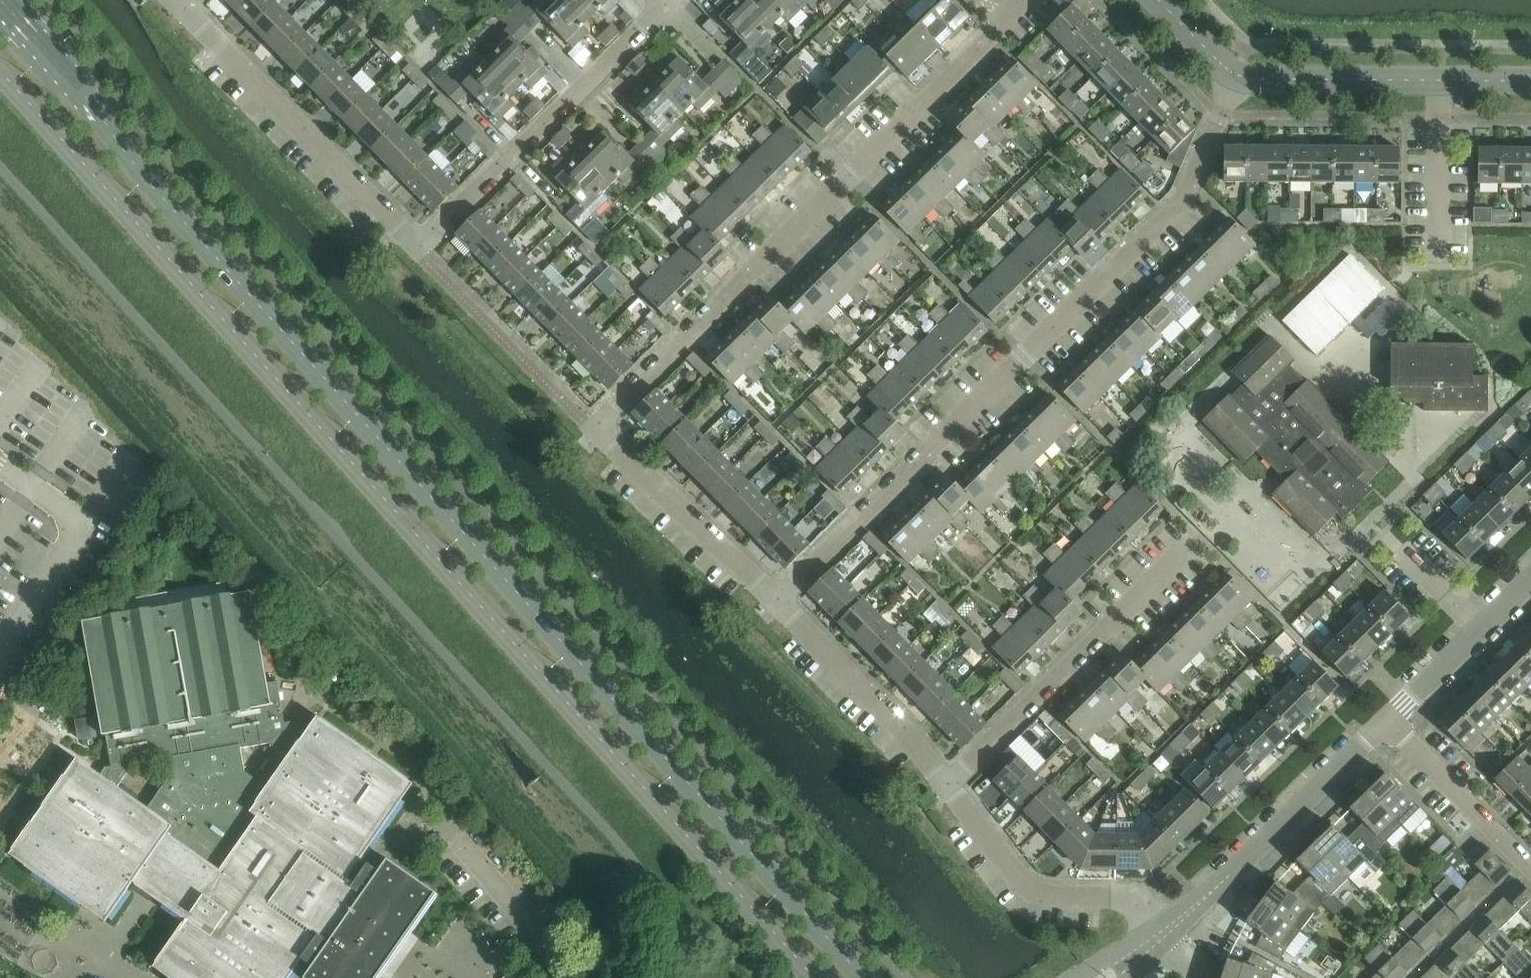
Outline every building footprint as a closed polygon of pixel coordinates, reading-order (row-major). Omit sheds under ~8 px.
[(236,12),(248,0),(224,0),(236,12)] [(236,12),(251,27),(275,3),(274,2),(276,0),(248,0),(236,12)] [(552,28),(576,4),(572,0),(538,0),(531,7),(552,28)] [(576,4),(591,19),(599,11),(605,17),(621,1),(621,0),(580,0),(576,4)] [(735,34),(759,10),(749,0),(740,0),(737,3),(734,0),(728,0),(714,13),(735,34)] [(759,10),(770,0),(749,0),(759,10)] [(759,10),(774,25),(781,18),(787,24),(789,22),(796,30),(808,18),(800,11),(804,7),(797,0),(770,0),(759,10)] [(804,7),(807,4),(814,11),(823,2),(822,0),(797,0),(804,7)] [(861,0),(854,0),(851,3),(859,11),(866,5),(861,0)] [(914,24),(939,49),(954,33),(921,0),(906,15),(914,24)] [(954,33),(970,18),(953,0),(921,0),(954,33)] [(275,3),(251,27),(266,43),(291,18),(275,3)] [(342,10),(351,19),(357,12),(349,4),(342,10)] [(521,4),(512,13),(531,32),(540,23),(521,4)] [(576,4),(552,28),(572,49),(589,32),(583,26),(591,19),(576,4)] [(1048,31),(1063,47),(1088,23),(1072,6),(1048,31)] [(766,33),(774,25),(759,10),(735,34),(743,43),(731,56),(759,85),(773,72),(756,55),(772,39),(766,33)] [(357,12),(351,19),(360,28),(366,21),(357,12)] [(531,32),(512,13),(503,22),(522,40),(531,32)] [(291,18),(266,43),(281,58),(306,34),(291,18)] [(351,19),(341,29),(346,34),(360,28),(351,19)] [(709,19),(701,26),(710,35),(718,28),(709,19)] [(1088,23),(1063,47),(1079,62),(1103,38),(1088,23)] [(914,24),(899,39),(923,64),(939,49),(914,24)] [(611,26),(605,32),(613,41),(619,35),(611,26)] [(827,27),(821,33),(829,41),(835,35),(827,27)] [(496,54),(488,62),(502,77),(527,53),(506,32),(490,48),(496,54)] [(613,41),(605,32),(598,39),(607,47),(613,41)] [(829,41),(821,33),(814,39),(823,48),(829,41)] [(306,34),(281,58),(296,73),(321,49),(306,34)] [(373,41),(382,50),(388,44),(379,35),(373,41)] [(1103,38),(1079,62),(1094,78),(1118,53),(1103,38)] [(899,39),(883,54),(897,68),(908,79),(923,64),(899,39)] [(388,44),(382,50),(391,59),(397,53),(388,44)] [(321,49),(296,73),(311,89),(336,65),(321,49)] [(851,64),(876,89),(897,68),(883,54),(878,59),(867,49),(851,64)] [(527,53),(502,77),(517,92),(525,84),(531,90),(547,74),(527,53)] [(1118,53),(1094,78),(1109,93),(1133,69),(1118,53)] [(663,76),(655,84),(670,98),(694,74),(674,54),(657,70),(663,76)] [(639,55),(633,61),(641,70),(648,64),(639,55)] [(796,57),(790,63),(798,72),(799,71),(805,65),(796,57)] [(1011,59),(995,75),(1031,112),(1036,107),(1026,96),(1037,86),(1011,59)] [(1029,69),(1035,75),(1044,66),(1038,60),(1029,69)] [(627,68),(635,76),(641,70),(633,61),(627,68)] [(454,83),(447,77),(438,86),(457,105),(469,92),(478,101),(502,77),(488,62),(480,70),(474,64),(454,83)] [(724,62),(715,71),(734,90),(743,81),(724,62)] [(798,72),(790,63),(784,70),(792,78),(798,72)] [(805,65),(799,71),(806,78),(813,71),(806,64),(805,65)] [(851,64),(836,79),(860,104),(876,89),(851,64)] [(336,65),(311,89),(327,104),(351,80),(336,65)] [(403,72),(412,81),(419,75),(410,66),(403,72)] [(1044,66),(1035,75),(1041,81),(1050,72),(1044,66)] [(1133,69),(1109,93),(1124,108),(1149,84),(1133,69)] [(734,90),(715,71),(706,80),(725,98),(734,90)] [(694,74),(670,98),(684,113),(692,106),(698,112),(715,95),(694,74)] [(419,75),(412,81),(421,90),(427,83),(419,75)] [(995,75),(979,90),(1006,117),(1016,106),(1026,117),(1031,112),(995,75)] [(502,77),(478,101),(498,122),(515,106),(509,100),(517,92),(502,77)] [(836,79),(821,94),(845,119),(860,104),(836,79)] [(351,80),(327,104),(342,120),(367,96),(351,80)] [(778,80),(768,90),(776,99),(787,88),(778,80)] [(625,102),(645,123),(670,98),(655,84),(647,91),(641,85),(625,102)] [(1149,84),(1124,108),(1139,124),(1164,100),(1149,84)] [(979,90),(964,105),(1001,142),(1006,137),(996,127),(1006,117),(979,90)] [(1059,100),(1065,106),(1074,97),(1068,91),(1059,100)] [(821,94),(794,121),(808,135),(819,125),(829,135),(845,119),(821,94)] [(367,96),(342,120),(357,135),(382,111),(367,96)] [(434,102),(442,111),(449,105),(440,96),(434,102)] [(1074,97),(1065,106),(1071,112),(1080,103),(1074,97)] [(645,123),(654,131),(641,144),(660,163),(669,154),(662,147),(682,127),(676,121),(684,113),(670,98),(645,123)] [(537,99),(531,105),(539,114),(545,108),(537,99)] [(1164,100),(1139,124),(1154,139),(1179,115),(1164,100)] [(449,105),(442,111),(451,120),(458,114),(449,105)] [(539,114),(531,105),(524,112),(533,120),(539,114)] [(948,121),(959,132),(959,131),(973,145),(973,144),(983,134),(995,147),(1001,142),(964,105),(948,121)] [(382,111),(357,135),(372,151),(397,127),(382,111)] [(1179,115),(1154,139),(1170,155),(1166,163),(1181,169),(1196,133),(1194,131),(1195,131),(1179,115)] [(1089,130),(1095,137),(1104,128),(1098,122),(1089,130)] [(808,135),(818,145),(829,135),(819,125),(808,135)] [(763,127),(758,132),(795,169),(811,153),(784,126),(773,137),(763,127)] [(397,127),(372,151),(388,166),(412,142),(397,127)] [(599,127),(575,151),(581,157),(596,172),(620,147),(599,127)] [(565,128),(559,134),(567,143),(574,137),(565,128)] [(1104,128),(1095,137),(1101,143),(1110,134),(1104,128)] [(959,131),(959,132),(944,147),(980,184),(985,179),(975,169),(986,158),(973,144),(973,145),(959,131)] [(763,147),(753,157),(779,184),(795,169),(758,132),(753,137),(763,147)] [(474,143),(480,150),(486,143),(477,134),(471,141),(474,143)] [(552,141),(561,149),(567,143),(559,134),(552,141)] [(412,142),(388,166),(403,182),(427,157),(412,142)] [(474,143),(468,149),(475,156),(481,151),(480,150),(474,143)] [(486,143),(480,150),(481,151),(489,159),(495,152),(486,143)] [(620,147),(596,172),(610,186),(618,179),(624,185),(644,165),(651,171),(660,163),(641,144),(628,156),(620,147)] [(944,147),(928,162),(955,189),(965,179),(975,189),(980,184),(944,147)] [(1224,183),(1247,183),(1247,148),(1224,148),(1224,183)] [(1247,148),(1247,183),(1268,183),(1268,148),(1247,148)] [(1268,148),(1268,183),(1290,183),(1290,149),(1268,148)] [(1290,149),(1290,183),(1311,183),(1312,149),(1290,149)] [(1312,149),(1311,183),(1333,184),(1333,149),(1312,149)] [(1333,149),(1333,184),(1355,184),(1355,149),(1333,149)] [(1355,149),(1355,184),(1376,184),(1376,149),(1355,149)] [(1376,149),(1376,184),(1399,184),(1399,149),(1376,149)] [(427,157),(403,182),(418,197),(442,173),(451,165),(436,150),(428,158),(427,157)] [(1478,185),(1501,185),(1501,150),(1478,150),(1478,185)] [(1501,150),(1501,185),(1522,185),(1522,150),(1501,150)] [(1522,185),(1530,185),(1530,150),(1522,150),(1522,185)] [(551,175),(571,196),(596,172),(581,157),(575,151),(551,175)] [(1120,161),(1126,167),(1135,159),(1129,152),(1120,161)] [(733,157),(727,162),(764,199),(779,184),(753,157),(743,167),(733,157)] [(1135,159),(1126,167),(1132,174),(1141,165),(1135,159)] [(732,177),(722,187),(749,214),(764,199),(727,162),(722,167),(732,177)] [(928,162),(913,177),(949,214),(954,209),(944,199),(955,189),(928,162)] [(1099,170),(1094,175),(1131,213),(1147,197),(1120,170),(1109,181),(1099,170)] [(580,204),(567,217),(586,236),(589,239),(602,226),(592,216),(608,200),(602,194),(610,186),(596,172),(571,196),(580,204)] [(442,173),(418,197),(434,213),(458,189),(442,173)] [(518,175),(511,181),(519,189),(526,183),(518,175)] [(1099,191),(1089,201),(1115,228),(1131,213),(1094,175),(1089,180),(1099,191)] [(913,177),(897,192),(924,219),(934,209),(944,219),(949,214),(913,177)] [(526,183),(519,189),(529,199),(535,193),(526,183)] [(702,187),(697,192),(733,229),(749,214),(722,187),(712,197),(702,187)] [(733,229),(697,192),(692,197),(702,207),(691,218),(704,232),(718,244),(733,229)] [(924,219),(897,192),(881,208),(908,235),(918,245),(923,240),(913,230),(924,219)] [(1068,201),(1063,206),(1100,243),(1115,228),(1089,201),(1078,211),(1068,201)] [(1071,223),(1061,233),(1060,234),(1073,247),(1073,248),(1084,259),(1100,243),(1063,206),(1058,211),(1071,223)] [(1237,219),(1243,225),(1252,217),(1246,210),(1237,219)] [(1281,223),(1289,223),(1289,210),(1281,210),(1281,223)] [(1289,210),(1289,223),(1298,223),(1298,210),(1289,210)] [(1324,223),(1333,223),(1333,211),(1324,210),(1324,223)] [(1492,210),(1474,210),(1474,224),(1491,225),(1492,212),(1492,210)] [(456,235),(472,252),(496,227),(480,211),(456,235)] [(1333,211),(1333,223),(1341,223),(1341,211),(1333,211)] [(1367,224),(1376,224),(1376,211),(1367,211),(1367,224)] [(1376,211),(1376,224),(1384,224),(1384,211),(1376,211)] [(1491,225),(1500,225),(1500,212),(1492,212),(1491,225)] [(1500,212),(1500,225),(1509,225),(1509,212),(1500,212)] [(548,219),(557,228),(564,222),(555,213),(548,219)] [(873,216),(857,232),(894,269),(899,264),(889,254),(900,243),(873,216)] [(1252,217),(1243,225),(1249,231),(1259,223),(1252,217)] [(1229,219),(1213,235),(1239,262),(1255,246),(1229,219)] [(1026,221),(1021,226),(1058,263),(1073,248),(1073,247),(1060,234),(1061,233),(1047,220),(1036,231),(1026,221)] [(564,222),(557,228),(566,237),(572,231),(564,222)] [(1026,241),(1016,251),(1042,278),(1058,263),(1021,226),(1016,231),(1026,241)] [(496,227),(472,252),(487,267),(511,243),(496,227)] [(681,229),(676,234),(713,271),(729,255),(718,244),(704,232),(694,242),(681,229)] [(857,232),(842,247),(868,274),(878,264),(888,274),(894,269),(857,232)] [(681,249),(671,259),(697,286),(713,271),(676,234),(671,239),(681,249)] [(1213,235),(1198,250),(1224,277),(1239,262),(1213,235)] [(511,243),(487,267),(502,282),(527,258),(511,243)] [(579,250),(588,259),(594,253),(585,244),(579,250)] [(842,247),(826,262),(863,299),(868,294),(858,284),(868,274),(842,247)] [(1198,250),(1182,265),(1208,292),(1224,277),(1198,250)] [(996,251),(990,256),(1027,293),(1042,278),(1016,251),(1006,261),(996,251)] [(594,253),(588,259),(596,268),(603,261),(594,253)] [(995,271),(985,281),(1012,308),(1027,293),(990,256),(985,261),(995,271)] [(1350,256),(1282,322),(1317,357),(1385,291),(1350,256)] [(527,258),(502,282),(517,298),(542,274),(527,258)] [(651,259),(645,264),(682,301),(697,286),(671,259),(661,270),(651,259)] [(826,262),(811,277),(837,304),(848,294),(858,304),(863,299),(826,262)] [(682,301),(645,264),(640,269),(650,280),(640,290),(666,317),(682,301)] [(1182,265),(1167,280),(1193,307),(1208,292),(1182,265)] [(542,274),(517,298),(532,313),(557,289),(542,274)] [(609,281),(618,290),(624,283),(615,274),(609,281)] [(811,277),(796,293),(832,330),(837,324),(827,314),(837,304),(811,277)] [(1272,277),(1263,286),(1269,292),(1278,283),(1272,277)] [(1167,280),(1151,295),(1175,320),(1175,321),(1177,323),(1193,307),(1167,280)] [(1012,308),(985,281),(974,292),(964,282),(959,286),(969,297),(995,324),(1012,308)] [(624,283),(618,290),(627,299),(633,292),(624,283)] [(1269,292),(1263,286),(1254,294),(1260,301),(1269,292)] [(557,289),(532,313),(547,329),(572,304),(557,289)] [(796,293),(780,307),(780,308),(793,321),(793,322),(806,335),(817,324),(827,335),(832,330),(796,293)] [(1151,295),(1136,311),(1160,335),(1175,321),(1175,320),(1151,295)] [(769,296),(753,312),(790,349),(795,344),(783,332),(793,322),(793,321),(780,308),(780,307),(769,296)] [(572,304),(547,329),(563,344),(587,320),(572,304)] [(940,306),(935,311),(971,348),(987,332),(961,305),(950,316),(940,306)] [(1241,307),(1232,316),(1238,322),(1247,313),(1241,307)] [(940,326),(929,336),(956,363),(971,348),(935,311),(930,316),(940,326)] [(1136,311),(1120,326),(1146,353),(1163,337),(1160,335),(1136,311)] [(646,318),(655,327),(661,321),(652,312),(646,318)] [(753,312),(738,327),(764,354),(775,344),(785,354),(790,349),(753,312)] [(1238,322),(1232,316),(1223,325),(1229,331),(1238,322)] [(587,320),(563,344),(578,359),(602,335),(587,320)] [(661,321),(655,327),(664,336),(670,330),(661,321)] [(1120,326),(1105,341),(1131,368),(1146,353),(1120,326)] [(738,327),(723,342),(759,380),(764,375),(754,364),(764,354),(738,327)] [(602,335),(578,359),(593,375),(617,350),(602,335)] [(909,336),(904,341),(940,378),(956,363),(929,336),(919,346),(909,336)] [(1242,384),(1230,395),(1202,422),(1243,464),(1256,452),(1286,482),(1272,496),(1314,538),(1337,515),(1343,521),(1372,492),(1366,485),(1389,463),(1309,381),(1306,383),(1290,367),(1295,362),(1269,336),(1231,373),(1242,384)] [(1210,337),(1201,346),(1207,352),(1216,344),(1210,337)] [(909,356),(898,366),(925,393),(940,378),(904,341),(899,346),(909,356)] [(1105,341),(1089,356),(1116,383),(1131,368),(1105,341)] [(759,380),(723,342),(706,358),(733,385),(744,374),(754,385),(759,380)] [(1391,345),(1390,404),(1424,404),(1424,412),(1487,412),(1487,378),(1473,378),(1473,346),(1391,345)] [(1207,352),(1201,346),(1192,355),(1198,361),(1207,352)] [(617,350),(593,375),(609,391),(633,367),(617,350)] [(1388,353),(1379,353),(1379,364),(1388,364),(1388,353)] [(694,354),(688,360),(696,369),(703,363),(694,354)] [(1089,356),(1074,371),(1100,398),(1116,383),(1089,356)] [(703,363),(696,369),(705,378),(711,372),(703,363)] [(878,366),(873,371),(910,408),(925,393),(898,366),(888,376),(878,366)] [(1179,368),(1170,377),(1176,383),(1185,374),(1179,368)] [(910,408),(873,371),(868,376),(878,387),(867,397),(880,411),(881,410),(894,424),(894,423),(910,408)] [(1100,398),(1074,371),(1058,387),(1084,414),(1100,398)] [(1176,383),(1170,377),(1161,386),(1167,392),(1176,383)] [(632,415),(648,431),(673,406),(657,390),(632,415)] [(725,398),(734,407),(740,401),(731,392),(725,398)] [(1522,399),(1530,409),(1530,396),(1528,393),(1522,399)] [(1050,395),(1033,411),(1070,448),(1075,443),(1065,433),(1076,422),(1050,395)] [(1148,398),(1139,407),(1145,413),(1154,405),(1148,398)] [(1522,399),(1516,406),(1525,415),(1530,409),(1522,399)] [(740,401),(734,407),(742,416),(749,410),(740,401)] [(673,406),(648,431),(663,446),(688,422),(673,406)] [(1145,413),(1139,407),(1130,416),(1136,422),(1145,413)] [(858,408),(853,413),(889,450),(905,434),(894,423),(894,424),(881,410),(880,411),(870,420),(858,408)] [(1033,411),(1018,426),(1044,453),(1055,443),(1065,453),(1070,448),(1033,411)] [(858,428),(847,438),(874,465),(889,450),(853,413),(848,418),(858,428)] [(791,415),(782,424),(790,432),(799,423),(791,415)] [(688,422),(663,446),(678,461),(703,437),(688,422)] [(755,429),(764,438),(770,431),(761,422),(755,429)] [(1497,424),(1491,430),(1500,439),(1506,433),(1497,424)] [(1018,426),(1003,441),(1039,478),(1044,473),(1034,463),(1044,453),(1018,426)] [(1108,438),(1114,444),(1123,436),(1117,430),(1108,438)] [(1500,439),(1491,430),(1485,436),(1494,445),(1500,439)] [(770,431),(764,438),(773,447),(779,440),(770,431)] [(703,437),(678,461),(693,477),(718,453),(703,437)] [(827,438),(822,443),(858,480),(874,465),(847,438),(837,448),(827,438)] [(1003,441),(987,456),(1014,483),(1024,473),(1034,483),(1039,478),(1003,441)] [(858,480),(822,443),(817,448),(827,459),(816,469),(842,496),(858,480)] [(1521,459),(1530,470),(1530,449),(1521,459)] [(718,453),(693,477),(709,492),(733,468),(718,453)] [(785,459),(794,468),(800,462),(792,453),(785,459)] [(1467,454),(1461,460),(1470,469),(1476,463),(1467,454)] [(987,456),(972,472),(1008,509),(1014,504),(1004,493),(1014,483),(987,456)] [(1505,475),(1529,499),(1530,498),(1530,470),(1521,459),(1505,475)] [(1470,469),(1461,460),(1454,466),(1463,475),(1470,469)] [(800,462),(794,468),(803,477),(809,471),(800,462)] [(733,468),(709,492),(724,508),(748,483),(733,468)] [(972,472),(957,487),(956,487),(969,500),(969,501),(982,514),(993,503),(1003,514),(1008,509),(972,472)] [(1505,475),(1490,490),(1514,514),(1529,499),(1505,475)] [(946,476),(930,491),(966,528),(971,523),(959,511),(969,501),(969,500),(956,487),(957,487),(946,476)] [(748,483),(724,508),(739,523),(763,499),(748,483)] [(1116,485),(1111,490),(1148,527),(1164,511),(1137,484),(1126,495),(1116,485)] [(1436,484),(1430,490),(1439,500),(1445,493),(1436,484)] [(1116,505),(1106,515),(1132,542),(1148,527),(1111,490),(1106,495),(1116,505)] [(1439,500),(1430,490),(1424,496),(1433,506),(1439,500)] [(1490,490),(1474,505),(1498,530),(1514,514),(1490,490)] [(823,497),(831,506),(838,500),(829,491),(823,497)] [(930,491),(914,506),(941,533),(951,523),(961,533),(966,528),(930,491)] [(1463,496),(1449,510),(1459,520),(1483,545),(1498,530),(1474,505),(1473,506),(1463,496)] [(763,499),(739,523),(754,538),(779,514),(763,499)] [(838,500),(831,506),(840,515),(847,509),(838,500)] [(914,506),(899,522),(936,559),(941,554),(931,543),(941,533),(914,506)] [(1448,511),(1433,526),(1443,536),(1467,560),(1483,545),(1459,520),(1458,521),(1448,511)] [(779,514),(754,538),(769,554),(794,530),(779,514)] [(1085,515),(1080,520),(1117,557),(1132,542),(1106,515),(1095,525),(1085,515)] [(1085,535),(1075,545),(1101,572),(1117,557),(1080,520),(1075,525),(1085,535)] [(936,559),(899,522),(883,537),(909,564),(920,553),(930,564),(936,559)] [(794,530),(769,554),(785,570),(810,546),(794,530)] [(870,533),(864,539),(873,548),(879,542),(870,533)] [(879,542),(873,548),(881,557),(888,551),(879,542)] [(1055,545),(1050,550),(1086,587),(1101,572),(1075,545),(1065,556),(1055,545)] [(1086,587),(1050,550),(1044,555),(1054,566),(1043,576),(1057,590),(1057,589),(1070,603),(1071,602),(1086,587)] [(808,594),(824,610),(849,585),(833,569),(808,594)] [(901,577),(910,586),(916,580),(907,571),(901,577)] [(1346,573),(1340,579),(1349,588),(1355,582),(1346,573)] [(1226,574),(1210,590),(1246,627),(1251,622),(1241,612),(1252,601),(1226,574)] [(1349,588),(1340,579),(1334,585),(1343,594),(1349,588)] [(916,580),(910,586),(919,595),(925,589),(916,580)] [(154,968),(168,977),(289,977),(302,960),(312,967),(305,977),(377,977),(436,894),(387,860),(379,872),(368,865),(354,885),(347,879),(413,785),(317,718),(301,741),(286,731),(277,683),(267,684),(251,593),(228,597),(225,583),(104,604),(107,619),(83,623),(103,736),(106,736),(109,768),(106,769),(100,777),(77,760),(35,820),(27,831),(10,855),(106,922),(133,883),(187,921),(154,968)] [(849,585),(824,610),(839,625),(864,601),(849,585)] [(1034,587),(1029,592),(1066,629),(1082,613),(1071,602),(1070,603),(1057,589),(1057,590),(1046,600),(1034,587)] [(1210,590),(1194,605),(1221,632),(1231,622),(1241,632),(1246,627),(1210,590)] [(1034,607),(1024,617),(1050,644),(1066,629),(1029,592),(1024,597),(1034,607)] [(1385,592),(1369,608),(1393,633),(1409,617),(1385,592)] [(864,601),(839,625),(855,640),(879,616),(864,601)] [(931,608),(940,617),(947,611),(938,602),(931,608)] [(1315,603),(1309,609),(1318,618),(1324,612),(1315,603)] [(1194,605),(1179,620),(1215,657),(1220,652),(1210,642),(1221,632),(1194,605)] [(1369,608),(1354,623),(1378,648),(1393,633),(1369,608)] [(1318,618),(1309,609),(1303,615),(1312,624),(1318,618)] [(947,611),(940,617),(949,626),(955,620),(947,611)] [(879,616),(855,640),(870,656),(894,632),(879,616)] [(1003,617),(998,622),(1035,659),(1050,644),(1024,617),(1013,628),(1003,617)] [(1179,620),(1163,635),(1190,662),(1200,652),(1210,662),(1215,657),(1179,620)] [(1035,659),(998,622),(993,627),(1003,638),(992,648),(1019,675),(1035,659)] [(1354,623),(1338,638),(1362,663),(1378,648),(1354,623)] [(894,632),(870,656),(885,671),(909,647),(894,632)] [(962,638),(970,647),(977,641),(968,632),(962,638)] [(1517,647),(1530,661),(1530,633),(1517,647)] [(1163,635),(1148,651),(1185,688),(1190,683),(1180,672),(1190,662),(1163,635)] [(1362,663),(1338,638),(1322,654),(1346,679),(1362,663)] [(977,641),(970,647),(979,656),(986,650),(977,641)] [(1275,643),(1268,649),(1277,658),(1284,652),(1275,643)] [(909,647),(885,671),(900,687),(925,662),(909,647)] [(1502,662),(1527,688),(1530,684),(1530,661),(1517,647),(1502,662)] [(1277,658),(1268,649),(1262,655),(1271,664),(1277,658)] [(1148,651),(1133,666),(1132,666),(1146,680),(1145,680),(1158,693),(1169,682),(1179,693),(1185,688),(1148,651)] [(1304,653),(1288,668),(1298,678),(1297,678),(1322,703),(1338,687),(1313,663),(1304,653)] [(1122,655),(1106,670),(1143,708),(1148,703),(1135,690),(1145,680),(1146,680),(1132,666),(1133,666),(1122,655)] [(925,662),(900,687),(915,702),(940,678),(925,662)] [(1502,662),(1486,677),(1512,703),(1527,688),(1502,662)] [(999,676),(1008,685),(1014,679),(1005,670),(999,676)] [(1106,670),(1091,686),(1117,712),(1127,702),(1137,713),(1143,708),(1106,670)] [(1244,673),(1238,679),(1247,689),(1253,683),(1244,673)] [(1486,677),(1471,692),(1496,718),(1512,703),(1486,677)] [(940,678),(915,702),(930,717),(955,693),(940,678)] [(1297,678),(1282,693),(1306,718),(1322,703),(1297,678)] [(1014,679),(1008,685),(1016,694),(1023,688),(1014,679)] [(1247,689),(1238,679),(1232,685),(1241,695),(1247,689)] [(1091,686),(1075,701),(1112,738),(1117,733),(1107,723),(1117,712),(1091,686)] [(1471,692),(1455,707),(1481,733),(1496,718),(1471,692)] [(955,693),(930,717),(945,733),(970,709),(955,693)] [(1282,693),(1266,709),(1291,733),(1306,718),(1282,693)] [(31,698),(0,742),(0,826),(1,827),(8,817),(27,831),(35,820),(15,807),(71,726),(31,698)] [(1112,738),(1075,701),(1059,717),(1086,743),(1097,733),(1107,743),(1112,738)] [(1213,704),(1207,710),(1216,719),(1222,713),(1213,704)] [(1481,733),(1455,707),(1439,723),(1465,749),(1481,733)] [(970,709),(945,733),(961,749),(986,725),(970,709)] [(1266,709),(1251,724),(1275,748),(1291,733),(1266,709)] [(1216,719),(1207,710),(1201,716),(1210,725),(1216,719)] [(1049,727),(1057,736),(1064,730),(1055,721),(1049,727)] [(1251,724),(1236,739),(1260,764),(1275,748),(1251,724)] [(1064,730),(1057,736),(1066,745),(1073,739),(1064,730)] [(1182,734),(1176,740),(1185,749),(1191,743),(1182,734)] [(1236,739),(1220,754),(1244,779),(1260,764),(1236,739)] [(1185,749),(1176,740),(1170,746),(1179,755),(1185,749)] [(1078,746),(1073,752),(1079,758),(1085,752),(1078,746)] [(1034,773),(1009,748),(987,770),(996,779),(994,782),(1010,798),(1034,773)] [(1220,754),(1205,769),(1229,794),(1244,779),(1220,754)] [(1511,797),(1530,777),(1530,768),(1529,769),(1518,758),(1495,780),(1511,797)] [(1087,765),(1096,774),(1102,768),(1093,759),(1087,765)] [(1196,760),(1180,776),(1213,810),(1229,794),(1205,769),(1196,760)] [(1102,768),(1096,774),(1105,783),(1111,777),(1102,768)] [(1149,768),(1140,776),(1147,783),(1156,774),(1149,768)] [(1034,773),(1010,798),(1025,813),(1049,789),(1034,773)] [(1386,774),(1368,791),(1402,826),(1420,809),(1386,774)] [(1147,783),(1140,776),(1131,785),(1138,792),(1147,783)] [(1511,797),(1526,812),(1530,807),(1530,777),(1511,797)] [(1049,789),(1025,813),(1040,829),(1065,804),(1049,789)] [(1185,790),(1169,806),(1193,830),(1209,814),(1185,790)] [(1364,823),(1355,832),(1375,853),(1402,826),(1368,791),(1350,809),(1364,823)] [(930,792),(919,801),(926,810),(937,801),(930,792)] [(1065,804),(1040,829),(1056,844),(1080,820),(1065,804)] [(1169,806),(1154,821),(1178,845),(1193,830),(1169,806)] [(1080,820),(1056,844),(1072,861),(1073,859),(1081,868),(1095,836),(1080,820)] [(1154,821),(1139,836),(1152,869),(1161,860),(1162,861),(1178,845),(1154,821)] [(1095,836),(1081,868),(1094,868),(1094,870),(1117,870),(1117,836),(1116,836),(1116,825),(1100,824),(1095,836)] [(1332,826),(1314,844),(1349,879),(1365,863),(1376,874),(1386,864),(1375,853),(1355,832),(1347,840),(1332,826)] [(1117,836),(1117,870),(1140,870),(1140,869),(1152,869),(1139,836),(1117,836)] [(1311,876),(1302,884),(1322,905),(1331,896),(1349,879),(1314,844),(1296,861),(1311,876)] [(1452,867),(1444,874),(1448,878),(1461,891),(1461,892),(1475,906),(1509,872),(1482,844),(1467,858),(1481,872),(1468,884),(1452,867)] [(1464,854),(1456,846),(1436,866),(1444,874),(1464,854)] [(1438,871),(1429,879),(1435,886),(1444,877),(1438,871)] [(1446,906),(1427,925),(1426,925),(1440,940),(1475,906),(1460,892),(1461,891),(1447,878),(1433,892),(1446,906)] [(1276,882),(1261,903),(1300,932),(1315,912),(1322,905),(1302,884),(1292,895),(1276,882)] [(1485,916),(1499,931),(1519,911),(1530,923),(1530,894),(1519,882),(1485,916)] [(1261,903),(1246,923),(1262,935),(1255,948),(1280,961),(1285,952),(1294,959),(1309,940),(1299,933),(1300,932),(1261,903)] [(1412,939),(1392,959),(1406,974),(1440,940),(1426,925),(1427,925),(1413,911),(1399,926),(1412,939)] [(1485,916),(1450,950),(1465,965),(1465,964),(1485,945),(1505,965),(1519,951),(1499,931),(1485,916)] [(1406,974),(1392,959),(1379,945),(1364,959),(1378,973),(1373,977),(1402,977),(1406,974)] [(1422,977),(1479,977),(1465,964),(1465,965),(1450,950),(1422,977)] [(1505,965),(1517,977),(1530,977),(1530,963),(1519,951),(1505,965)] [(1220,977),(1272,977),(1273,975),(1278,966),(1252,953),(1246,966),(1227,959),(1220,977)]
